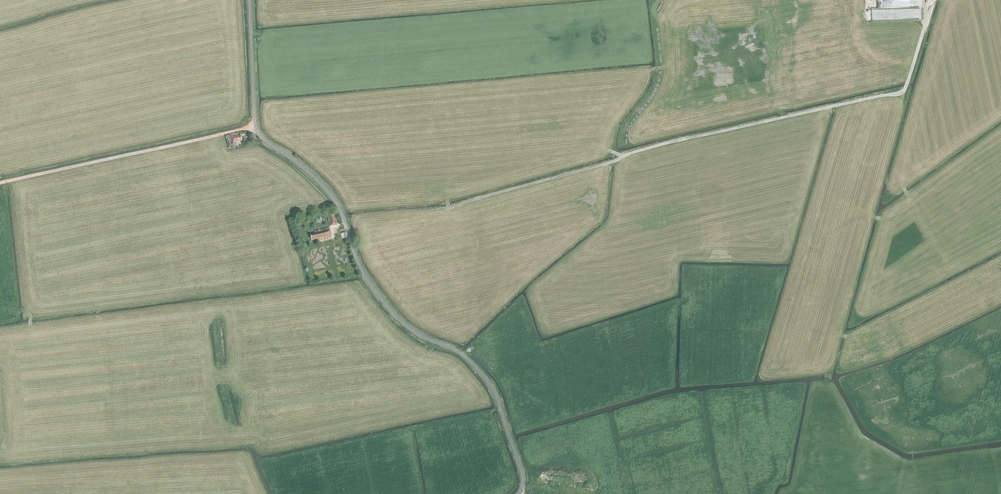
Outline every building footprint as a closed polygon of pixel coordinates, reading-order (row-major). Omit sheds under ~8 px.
[(896,17),(896,8),(872,9),(872,18),(896,17)] [(236,137),(236,135),(231,136),(232,144),(239,143),(239,141),(242,141),(241,136),(236,137)] [(337,224),(335,213),(327,214),(330,226),(337,224)] [(318,228),(316,228),(313,229),(314,233),(310,234),(311,240),(318,239),(319,241),(331,238),(329,228),(318,230),(318,228)]
